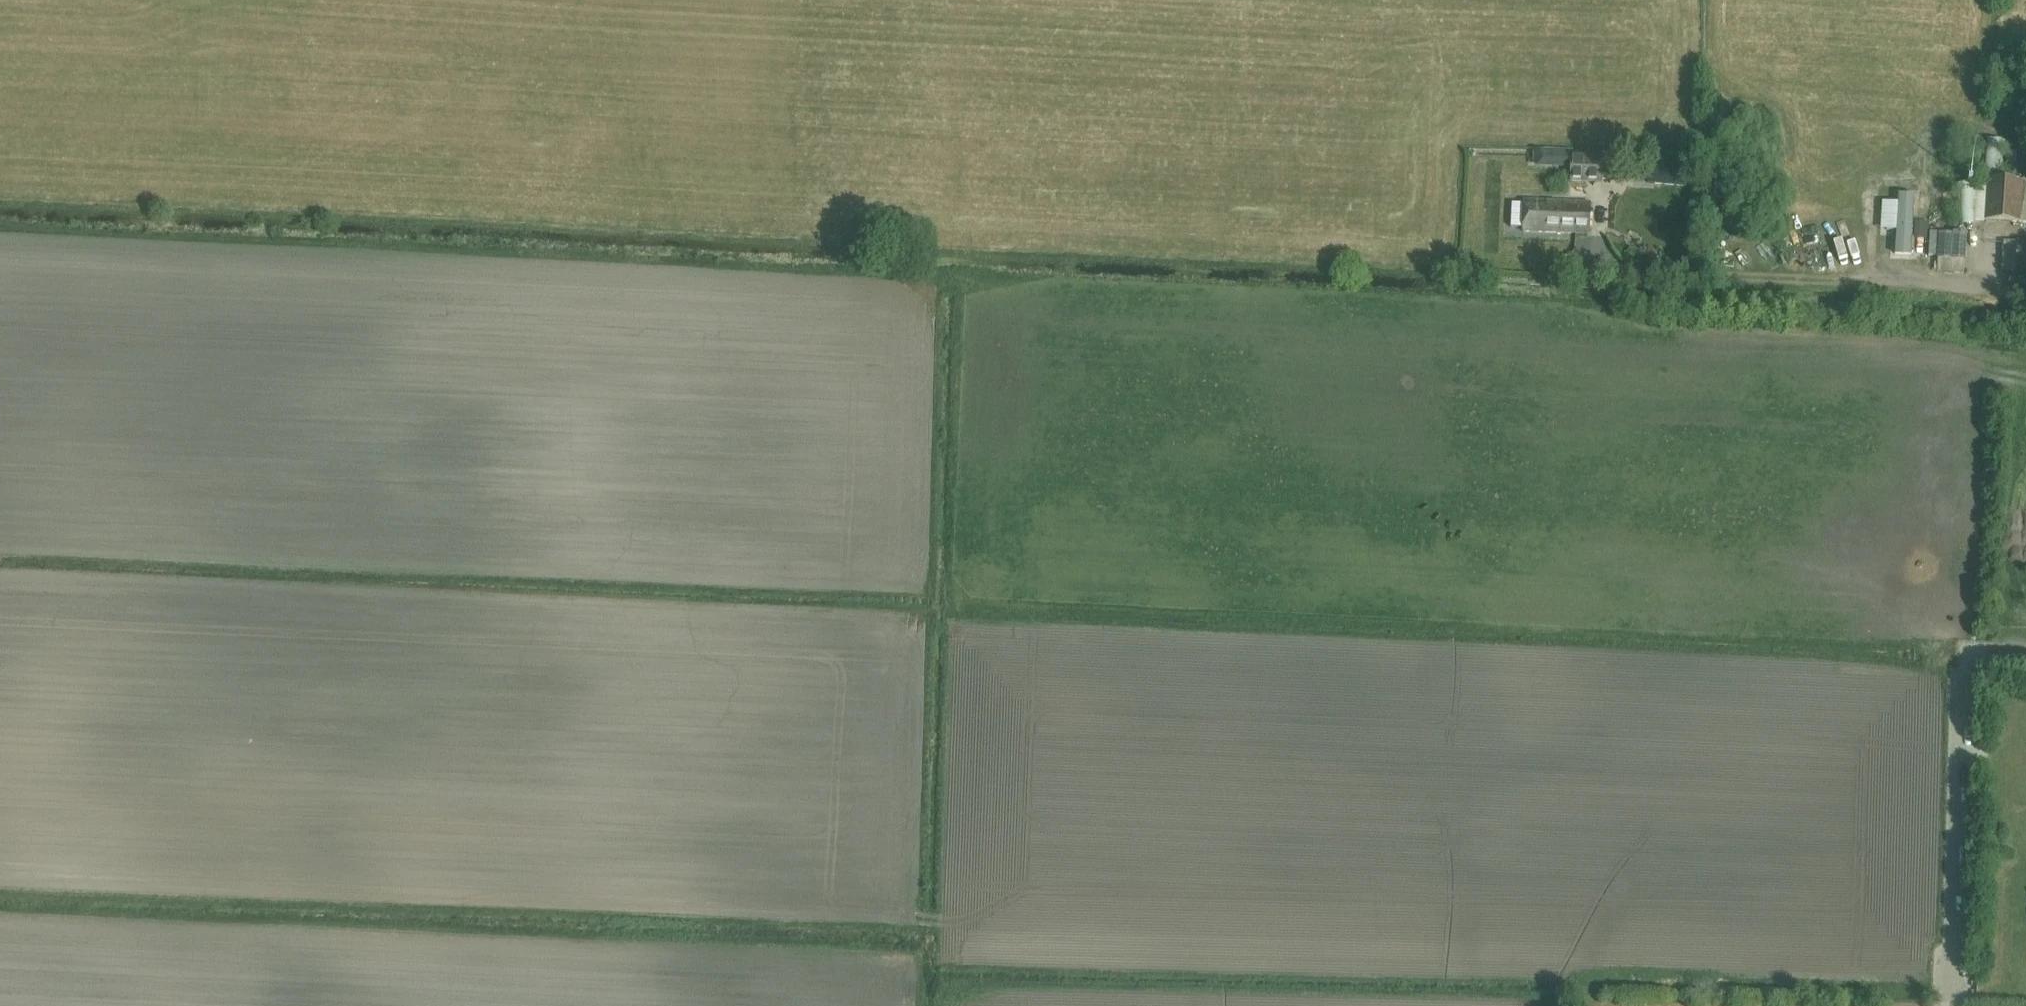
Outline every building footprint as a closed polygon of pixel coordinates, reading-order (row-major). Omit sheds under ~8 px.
[(2009,105),(2020,106),(2023,86),(2012,85),(2009,105)] [(1978,174),(1978,185),(1955,185),(1959,224),(1974,224),(1974,219),(1984,220),(2020,222),(2023,180),(2003,179),(2005,140),(1988,139),(1987,174),(1978,174)] [(1603,184),(1603,155),(1571,154),(1571,182),(1603,184)] [(1590,234),(1590,202),(1525,200),(1524,232),(1590,234)] [(1960,228),(1932,229),(1934,255),(1962,253),(1960,228)] [(1986,233),(1989,252),(1999,250),(1996,231),(1986,233)] [(2019,242),(2005,241),(2003,271),(2017,272),(2016,273),(2025,274),(2025,241),(2019,241),(2019,242)]
